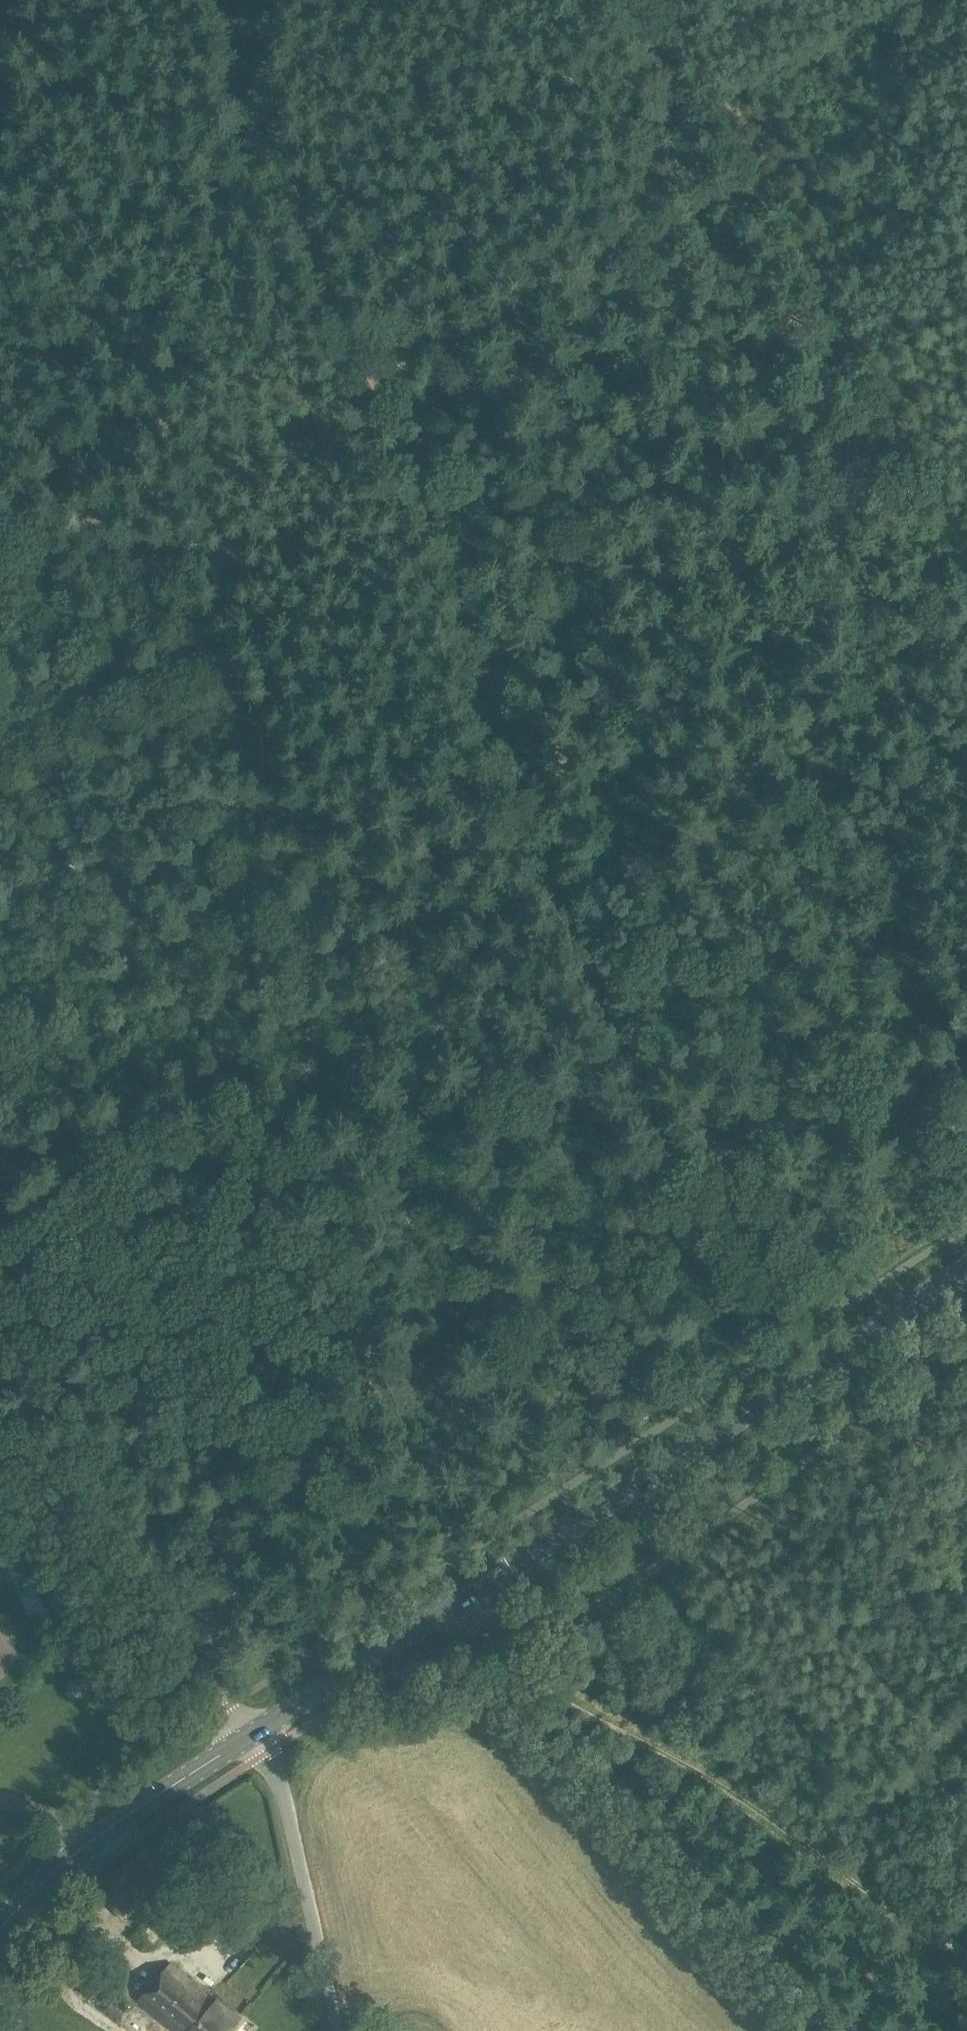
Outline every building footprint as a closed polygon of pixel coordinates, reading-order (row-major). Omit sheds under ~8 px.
[(53,1583),(33,1579),(19,1595),(26,1614),(46,1618),(60,1602),(53,1583)] [(241,2019),(173,1964),(138,2001),(174,2030),(231,2030),(241,2019)] [(85,2030),(97,2030),(99,2030),(89,2017),(80,2024),(85,2030)]
